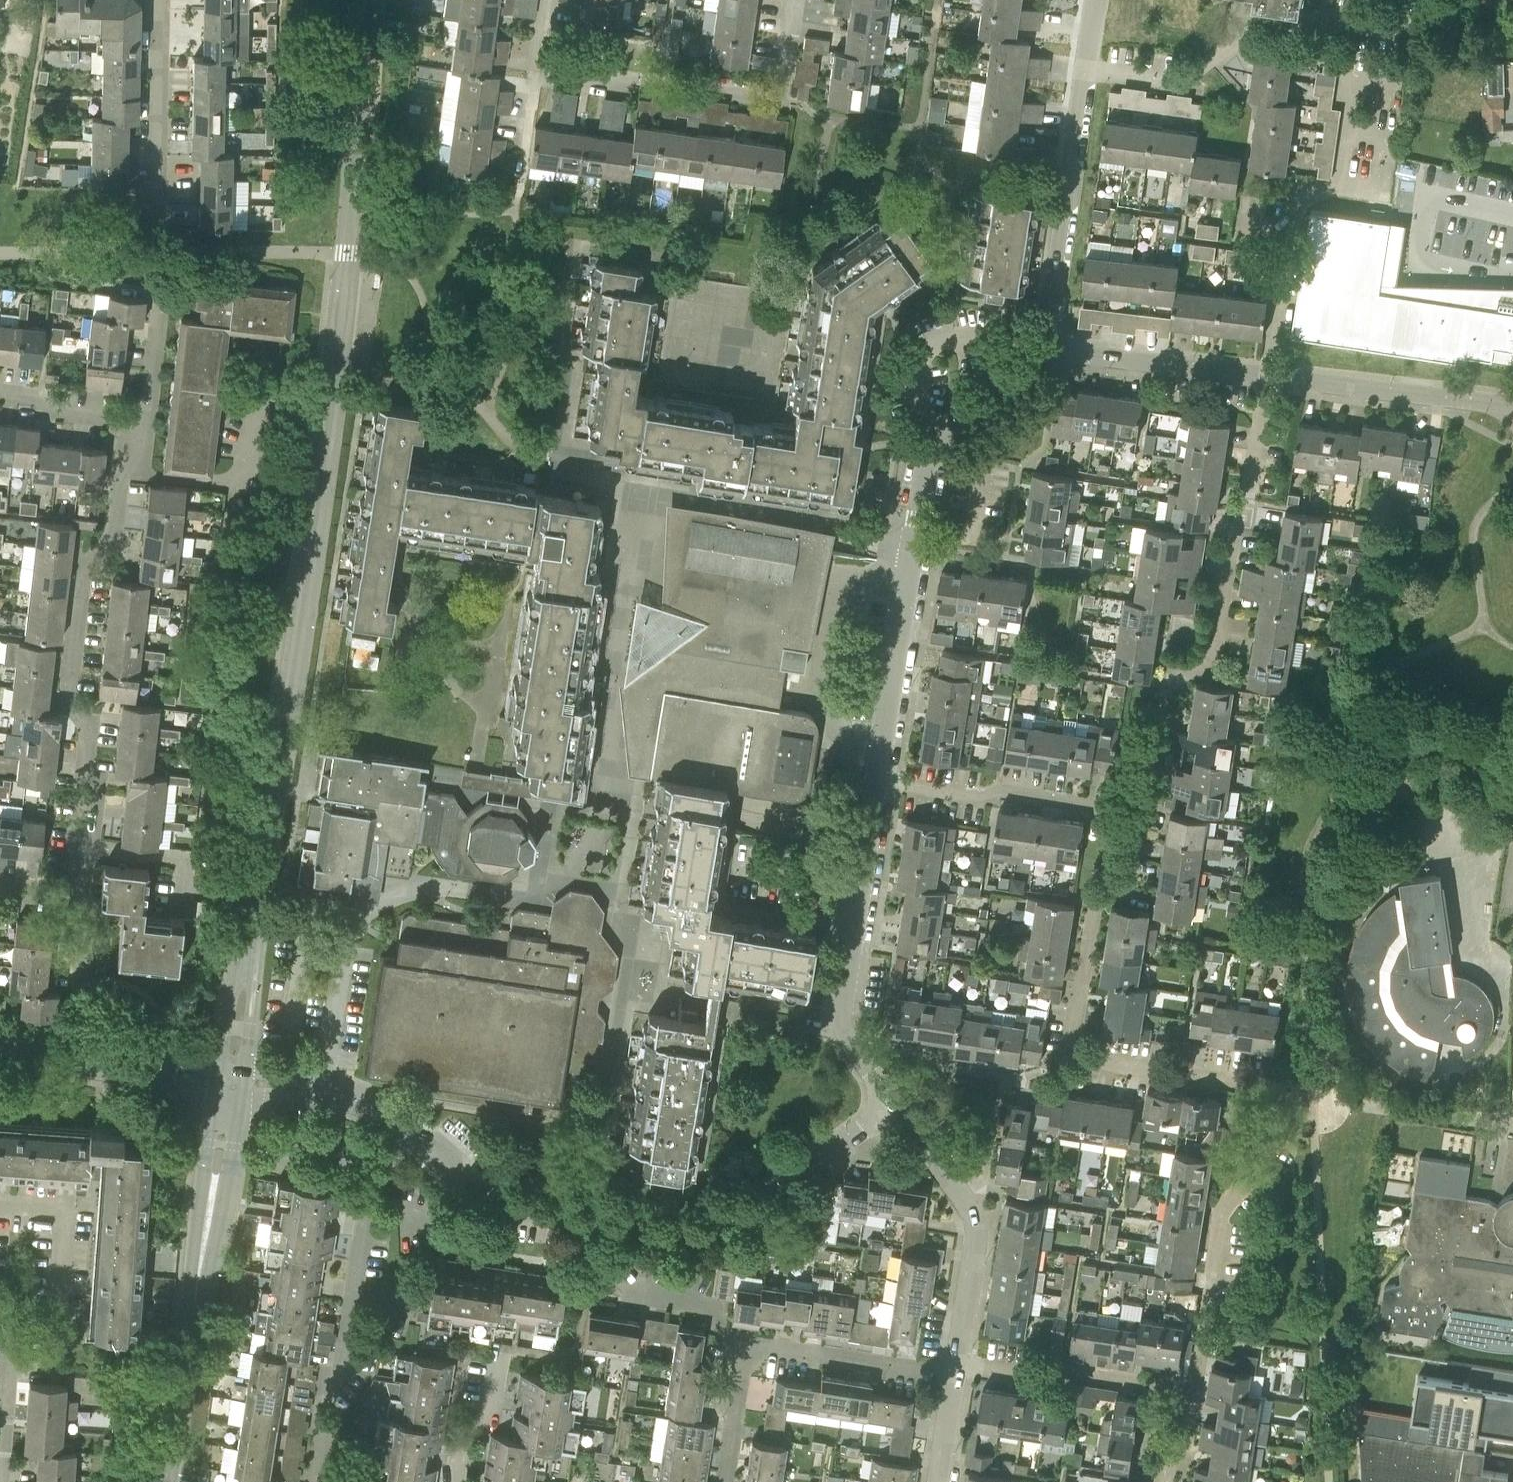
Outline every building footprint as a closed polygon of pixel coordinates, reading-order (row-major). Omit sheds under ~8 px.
[(78,24),(79,0),(57,0),(56,36),(65,36),(65,24),(78,24)] [(140,51),(141,2),(139,0),(79,0),(78,24),(78,26),(99,26),(102,29),(101,50),(103,50),(140,51)] [(236,11),(236,0),(205,0),(205,10),(236,11)] [(494,25),(496,11),(513,14),(514,3),(493,0),(460,0),(457,20),(494,25)] [(583,16),(619,22),(622,0),(585,0),(583,16)] [(753,16),(755,0),(718,0),(716,11),(753,16)] [(888,9),(889,0),(835,0),(834,2),(888,9)] [(1040,19),(1042,10),(1018,6),(1019,0),(982,0),(981,10),(1040,19)] [(1253,1),(1300,8),(1302,0),(1254,0),(1253,1)] [(847,28),(884,34),(888,9),(834,2),(833,13),(849,15),(847,28)] [(704,28),(713,30),(716,7),(707,6),(704,28)] [(204,34),(235,35),(236,11),(205,10),(204,34)] [(992,37),(1013,38),(1015,25),(1039,29),(1040,19),(981,10),(977,34),(992,37)] [(712,35),(749,41),(753,16),(716,11),(712,35)] [(652,25),(663,27),(664,16),(654,14),(652,25)] [(669,28),(680,29),(681,18),(671,17),(669,28)] [(454,44),(507,51),(509,40),(493,37),(494,25),(457,20),(454,44)] [(267,35),(276,35),(276,23),(268,23),(267,35)] [(843,53),(870,58),(881,59),(884,34),(847,28),(843,53)] [(226,59),(235,60),(235,35),(204,34),(204,57),(226,59)] [(267,47),(275,47),(276,35),(267,35),(267,47)] [(745,66),(747,52),(749,41),(712,35),(709,60),(745,66)] [(803,47),(813,49),(827,50),(828,39),(804,36),(803,47)] [(988,61),(1048,69),(1049,58),(1026,54),(1028,40),(1013,38),(992,37),(988,61)] [(666,53),(676,54),(678,43),(667,42),(666,53)] [(476,70),(488,72),(489,60),(506,63),(507,51),(454,44),(450,70),(460,71),(476,73),(476,70)] [(801,59),(812,60),(813,49),(803,47),(801,59)] [(70,61),(78,61),(78,49),(70,49),(70,61)] [(103,72),(140,72),(140,51),(103,50),(103,72)] [(1254,73),(1290,78),(1294,55),(1257,50),(1254,73)] [(830,77),(867,82),(870,58),(843,53),(834,52),(830,77)] [(193,82),(225,82),(226,59),(204,57),(194,57),(193,82)] [(1323,70),(1337,73),(1339,61),(1325,59),(1323,70)] [(985,83),(1021,88),(1023,73),(1047,77),(1048,69),(988,61),(985,83)] [(1504,62),(1488,62),(1488,72),(1505,72),(1504,62)] [(39,81),(47,83),(49,71),(41,69),(39,81)] [(457,94),(510,102),(512,90),(496,88),(498,74),(488,72),(476,70),(476,73),(460,71),(457,94)] [(267,83),(275,83),(275,71),(267,71),(267,83)] [(102,94),(139,95),(140,72),(103,72),(102,94)] [(1272,99),(1287,101),(1290,78),(1254,73),(1251,97),(1260,98),(1272,100),(1272,99)] [(867,82),(830,77),(827,101),(863,106),(867,82)] [(225,107),(225,106),(225,82),(193,82),(193,106),(225,107)] [(266,95),(274,95),(275,83),(267,83),(266,95)] [(981,110),(1041,118),(1043,103),(1019,100),(1021,88),(985,83),(981,110)] [(796,97),(807,98),(808,86),(797,85),(796,97)] [(1109,104),(1121,106),(1122,92),(1111,90),(1109,104)] [(118,119),(129,119),(139,119),(139,95),(102,94),(102,116),(118,116),(118,119)] [(453,118),(491,124),(493,111),(509,113),(510,102),(457,94),(453,118)] [(931,94),(929,117),(945,118),(947,95),(931,94)] [(1318,105),(1332,108),(1334,96),(1320,94),(1318,105)] [(1144,109),(1155,110),(1157,97),(1146,95),(1144,109)] [(1155,110),(1166,112),(1167,98),(1157,97),(1155,110)] [(637,108),(649,110),(651,100),(638,98),(637,108)] [(1257,120),(1293,125),(1297,102),(1287,101),(1272,99),(1272,100),(1260,98),(1257,120)] [(1189,115),(1201,117),(1203,103),(1191,101),(1189,115)] [(33,114),(41,115),(43,103),(35,102),(33,114)] [(1484,130),(1496,129),(1495,115),(1503,115),(1503,102),(1483,102),(1484,130)] [(676,114),(687,115),(689,105),(677,103),(676,114)] [(687,115),(699,117),(700,107),(689,105),(687,115)] [(192,130),(224,131),(225,107),(193,106),(192,130)] [(725,121),(736,123),(738,112),(726,110),(725,121)] [(978,129),(1014,134),(1016,119),(1040,122),(1041,118),(981,110),(978,129)] [(529,162),(554,166),(562,113),(551,112),(548,128),(535,126),(529,162)] [(736,123),(748,124),(749,114),(738,112),(736,123)] [(554,166),(579,170),(585,133),(571,131),(574,115),(562,113),(554,166)] [(31,126),(39,128),(41,115),(33,114),(31,126)] [(93,140),(129,141),(129,119),(118,119),(118,116),(102,116),(93,116),(93,140)] [(774,128),(786,130),(788,119),(775,117),(774,128)] [(450,144),(503,151),(505,139),(489,137),(491,124),(453,118),(450,144)] [(266,130),(274,131),(274,119),(258,119),(258,130),(266,130)] [(579,170),(604,173),(612,120),(600,119),(597,135),(585,133),(579,170)] [(1102,155),(1126,158),(1131,123),(1107,119),(1102,155)] [(1324,130),(1338,132),(1340,121),(1326,119),(1324,130)] [(630,177),(632,163),(633,152),(630,152),(632,140),(620,138),(623,122),(612,120),(604,173),(630,177)] [(1254,143),(1290,148),(1293,125),(1257,120),(1254,143)] [(1126,158),(1148,162),(1153,126),(1131,123),(1126,158)] [(632,163),(655,166),(661,129),(635,125),(632,140),(630,152),(633,152),(632,163)] [(1148,162),(1171,165),(1176,129),(1153,126),(1148,162)] [(655,166),(681,170),(686,132),(661,129),(655,166)] [(1014,134),(978,129),(975,150),(1035,158),(1036,148),(1012,145),(1014,134)] [(1192,168),(1196,152),(1199,133),(1176,129),(1171,165),(1192,168)] [(214,153),(224,153),(224,131),(192,130),(192,155),(201,155),(214,155),(214,153)] [(265,144),(274,144),(274,131),(266,130),(265,144)] [(1323,141),(1336,143),(1338,132),(1324,130),(1323,141)] [(681,170),(705,173),(710,136),(686,132),(681,170)] [(705,173),(729,177),(734,139),(710,136),(705,173)] [(729,177),(753,180),(758,143),(734,139),(729,177)] [(92,163),(128,164),(129,141),(93,140),(92,163)] [(753,180),(778,184),(784,146),(758,143),(753,180)] [(1251,166),(1287,172),(1290,148),(1254,143),(1251,166)] [(450,144),(446,168),(484,173),(486,160),(502,162),(503,151),(450,144)] [(25,161),(34,162),(35,150),(27,149),(25,161)] [(1190,187),(1214,190),(1219,155),(1196,152),(1192,168),(1190,187)] [(201,178),(233,179),(233,154),(224,153),(214,153),(214,155),(201,155),(201,178)] [(1214,190),(1236,194),(1242,158),(1219,155),(1214,190)] [(23,173),(32,174),(34,162),(25,161),(23,173)] [(128,164),(92,163),(92,186),(128,187),(128,164)] [(1317,176),(1331,178),(1333,167),(1319,165),(1317,176)] [(274,180),(282,180),(283,168),(274,167),(274,180)] [(200,202),(232,203),(233,179),(201,178),(200,202)] [(274,192),(282,192),(282,180),(274,180),(274,192)] [(1020,288),(1021,280),(1034,200),(971,190),(957,278),(985,282),(982,302),(1001,301),(1001,297),(1007,298),(1009,286),(1020,288)] [(525,200),(524,213),(535,214),(536,202),(525,200)] [(232,228),(232,227),(232,203),(200,202),(200,227),(232,228)] [(851,422),(871,305),(932,262),(933,261),(896,209),(812,269),(790,404),(795,405),(794,412),(792,423),(791,428),(729,418),(730,408),(728,407),(709,404),(631,391),(637,356),(644,357),(655,291),(639,288),(642,268),(595,261),(581,348),(600,352),(586,437),(600,439),(599,446),(611,449),(610,454),(695,469),(694,479),(696,479),(715,482),(847,502),(858,434),(849,433),(851,422)] [(1312,209),(1305,254),(1302,272),(1298,294),(1293,328),(1292,334),(1413,353),(1430,356),(1467,362),(1468,355),(1493,359),(1511,362),(1512,362),(1512,286),(1503,286),(1448,284),(1448,302),(1380,291),(1388,236),(1391,221),(1388,221),(1356,216),(1312,209)] [(273,228),(281,228),(282,216),(273,216),(273,228)] [(1196,235),(1207,237),(1209,223),(1197,222),(1196,235)] [(1207,237),(1218,238),(1220,225),(1209,223),(1207,237)] [(1193,257),(1204,258),(1205,245),(1194,243),(1193,257)] [(1512,254),(1512,244),(1505,245),(1506,255),(1512,254)] [(1204,258),(1214,259),(1216,246),(1205,245),(1204,258)] [(1225,261),(1236,263),(1238,249),(1227,247),(1225,261)] [(1260,266),(1271,267),(1273,253),(1262,252),(1260,266)] [(1083,291),(1106,293),(1110,258),(1087,255),(1083,291)] [(661,257),(659,271),(669,273),(671,259),(661,257)] [(1106,293),(1128,296),(1132,260),(1110,258),(1106,293)] [(1128,296),(1152,299),(1156,263),(1132,260),(1128,296)] [(1175,302),(1176,289),(1179,266),(1156,263),(1152,299),(1174,301),(1175,302)] [(202,305),(200,319),(181,317),(178,347),(174,377),(171,407),(167,437),(164,467),(212,473),(216,443),(219,413),(223,383),(226,353),(229,329),(259,333),(290,336),(295,288),(264,285),(234,281),(233,286),(194,282),(193,304),(202,305)] [(56,296),(68,297),(68,289),(57,288),(56,296)] [(1171,325),(1195,328),(1199,292),(1176,289),(1175,302),(1174,301),(1171,325)] [(1195,328),(1217,330),(1221,295),(1199,292),(1195,328)] [(129,319),(129,321),(143,323),(146,298),(109,294),(106,316),(129,319)] [(1217,330),(1240,333),(1244,297),(1221,295),(1217,330)] [(1240,333),(1263,336),(1268,300),(1244,297),(1240,333)] [(21,301),(20,311),(27,312),(29,302),(21,301)] [(1092,321),(1103,323),(1105,309),(1094,308),(1092,321)] [(1103,323),(1113,324),(1115,310),(1105,309),(1103,323)] [(27,312),(20,311),(18,323),(0,321),(0,359),(18,361),(22,324),(26,324),(27,312)] [(1137,327),(1148,328),(1149,314),(1139,313),(1137,327)] [(126,342),(129,321),(129,319),(106,316),(92,314),(90,338),(126,342)] [(1148,328),(1158,329),(1160,315),(1149,314),(1148,328)] [(46,327),(26,324),(22,324),(18,361),(41,364),(42,364),(46,327)] [(51,334),(63,335),(64,327),(52,326),(51,334)] [(50,342),(62,343),(63,335),(51,334),(50,342)] [(87,360),(123,364),(126,342),(90,338),(87,360)] [(87,360),(85,384),(120,389),(123,364),(87,360)] [(46,380),(58,382),(59,373),(47,372),(46,380)] [(1083,429),(1095,431),(1101,392),(1079,389),(1079,394),(1072,436),(1082,438),(1083,429)] [(1051,433),(1072,436),(1079,394),(1058,390),(1051,433)] [(1105,443),(1114,444),(1121,395),(1101,392),(1095,431),(1093,440),(1105,442),(1105,443)] [(1125,436),(1138,438),(1144,399),(1121,395),(1114,444),(1123,446),(1125,436)] [(395,602),(385,600),(395,531),(401,495),(406,468),(412,432),(422,434),(426,410),(379,403),(344,620),(391,626),(395,602)] [(1188,439),(1227,445),(1230,424),(1183,416),(1181,426),(1190,428),(1188,439)] [(11,461),(15,425),(0,423),(0,460),(11,461)] [(1294,460),(1315,464),(1322,426),(1300,423),(1294,460)] [(1369,463),(1380,465),(1386,426),(1364,423),(1362,433),(1360,445),(1363,446),(1359,472),(1367,473),(1369,463)] [(11,461),(33,463),(36,464),(38,442),(40,428),(15,425),(11,461)] [(1324,466),(1336,468),(1342,430),(1322,426),(1315,464),(1314,475),(1323,476),(1324,466)] [(1400,478),(1407,435),(1408,430),(1386,426),(1380,465),(1392,467),(1390,477),(1400,478)] [(1357,482),(1359,472),(1363,446),(1360,445),(1362,433),(1342,430),(1336,468),(1348,470),(1347,480),(1357,482)] [(1157,435),(1147,433),(1144,453),(1153,455),(1157,435)] [(1421,481),(1433,483),(1437,457),(1425,455),(1428,438),(1407,435),(1400,478),(1421,482),(1421,481)] [(1175,458),(1223,466),(1227,445),(1188,439),(1186,451),(1176,449),(1175,458)] [(31,478),(54,481),(58,444),(38,442),(36,464),(33,463),(31,478)] [(77,483),(77,482),(82,447),(58,444),(54,481),(77,483)] [(77,482),(101,485),(102,485),(106,449),(82,447),(77,482)] [(1047,465),(1059,467),(1060,457),(1049,455),(1047,465)] [(1182,480),(1220,486),(1223,466),(1175,458),(1174,468),(1183,469),(1182,480)] [(1098,473),(1109,475),(1111,464),(1099,462),(1098,473)] [(525,551),(530,520),(534,494),(534,488),(406,468),(401,495),(395,531),(525,551)] [(1081,492),(1070,490),(1072,477),(1034,471),(1031,493),(1079,501),(1081,492)] [(1212,507),(1217,508),(1220,486),(1182,480),(1180,492),(1171,491),(1169,499),(1212,507)] [(195,509),(183,508),(186,488),(150,484),(147,508),(183,516),(194,517),(195,509)] [(1028,514),(1066,520),(1068,508),(1078,510),(1079,501),(1031,493),(1028,514)] [(1287,503),(1299,505),(1300,494),(1289,493),(1287,503)] [(555,562),(587,568),(597,504),(534,494),(530,520),(561,525),(555,562)] [(1166,521),(1208,528),(1212,507),(1169,499),(1166,521)] [(20,512),(28,513),(29,501),(21,500),(20,512)] [(28,513),(36,514),(37,502),(29,501),(28,513)] [(1121,514),(1131,516),(1133,505),(1123,503),(1121,514)] [(181,534),(183,516),(147,508),(144,530),(181,534)] [(195,509),(194,517),(206,518),(207,510),(195,509)] [(777,706),(778,699),(783,665),(777,663),(780,643),(807,648),(823,536),(824,531),(705,513),(687,510),(682,513),(677,517),(673,594),(720,612),(739,614),(733,655),(692,649),(690,650),(623,699),(630,770),(650,773),(662,775),(727,786),(787,796),(789,796),(796,795),(801,793),(803,791),(807,785),(816,728),(816,722),(815,720),(812,715),(806,711),(801,710),(798,709),(778,706),(777,706)] [(1283,535),(1320,541),(1323,517),(1286,511),(1283,535)] [(1029,536),(1072,543),(1075,521),(1066,520),(1028,514),(1024,536),(1029,536)] [(85,518),(73,517),(72,524),(74,525),(84,526),(85,518)] [(85,518),(84,526),(96,527),(97,519),(85,518)] [(35,544),(72,548),(74,525),(72,524),(38,520),(35,544)] [(537,553),(534,573),(511,710),(521,712),(514,754),(531,757),(528,778),(574,786),(587,698),(577,696),(595,588),(584,586),(587,568),(555,562),(561,525),(530,520),(525,551),(537,553)] [(1354,533),(1364,535),(1365,524),(1355,522),(1354,533)] [(1142,551),(1179,558),(1183,533),(1146,527),(1142,551)] [(178,561),(189,562),(190,554),(179,553),(181,534),(144,530),(142,553),(178,557),(178,561)] [(1192,547),(1205,549),(1207,537),(1194,534),(1192,547)] [(1277,562),(1305,566),(1315,568),(1320,541),(1283,535),(1279,560),(1277,562)] [(1026,557),(1068,564),(1072,543),(1029,536),(1026,557)] [(29,585),(35,542),(26,541),(20,584),(29,585)] [(32,567),(69,571),(72,548),(35,544),(32,567)] [(1138,576),(1176,582),(1179,558),(1142,551),(1138,576)] [(176,581),(178,561),(178,557),(142,553),(139,576),(176,581)] [(190,554),(189,562),(201,563),(202,556),(190,554)] [(1092,568),(1102,569),(1104,558),(1093,556),(1092,568)] [(1265,583),(1302,589),(1305,566),(1277,562),(1279,560),(1269,558),(1265,583)] [(1352,573),(1357,574),(1359,563),(1349,561),(1347,572),(1352,573)] [(30,589),(66,593),(69,571),(32,567),(30,589)] [(967,610),(979,612),(985,573),(963,570),(963,575),(956,617),(966,619),(967,610)] [(935,614),(956,617),(963,575),(942,571),(935,614)] [(1352,573),(1347,572),(1337,571),(1336,582),(1350,585),(1352,573)] [(989,623),(998,625),(1006,576),(985,573),(979,612),(991,614),(989,623)] [(1186,584),(1199,586),(1201,575),(1188,573),(1186,584)] [(1009,616),(1022,619),(1028,580),(1006,576),(998,625),(1007,626),(1009,616)] [(1149,604),(1162,606),(1172,608),(1176,582),(1138,576),(1135,600),(1149,602),(1149,604)] [(110,603),(147,607),(146,611),(157,612),(158,604),(147,603),(149,584),(113,579),(110,603)] [(1261,609),(1298,614),(1302,589),(1265,583),(1261,609)] [(1185,596),(1197,598),(1199,586),(1186,584),(1185,596)] [(27,614),(64,618),(66,593),(30,589),(27,614)] [(1083,604),(1094,605),(1095,594),(1085,592),(1083,604)] [(669,607),(634,595),(621,683),(625,681),(623,699),(692,649),(733,655),(739,614),(720,612),(673,594),(669,607)] [(1121,624),(1158,630),(1162,606),(1149,604),(1149,602),(1135,600),(1125,599),(1121,624)] [(144,629),(146,611),(147,607),(110,603),(108,625),(144,629)] [(170,605),(158,604),(157,612),(169,613),(170,605)] [(1340,621),(1345,622),(1347,610),(1331,607),(1329,619),(1340,621)] [(1257,632),(1294,638),(1298,614),(1261,609),(1257,632)] [(25,635),(61,639),(64,618),(27,614),(25,635)] [(1328,631),(1338,632),(1340,621),(1329,619),(1328,631)] [(1118,649),(1154,655),(1158,630),(1121,624),(1118,649)] [(141,656),(152,658),(153,650),(142,648),(144,629),(108,625),(105,648),(141,653),(141,656)] [(931,641),(953,644),(954,634),(932,630),(931,641)] [(1077,642),(1088,644),(1089,632),(1079,631),(1077,642)] [(1253,657),(1290,662),(1294,638),(1257,632),(1253,657)] [(15,658),(17,639),(0,637),(0,657),(15,658)] [(15,664),(52,668),(55,645),(18,640),(15,664)] [(1076,653),(1086,655),(1088,644),(1077,642),(1076,653)] [(139,675),(141,656),(141,653),(105,648),(102,670),(137,675),(139,675)] [(1114,674),(1150,680),(1154,655),(1118,649),(1114,674)] [(165,651),(153,650),(152,658),(164,659),(165,651)] [(939,672),(982,678),(985,657),(943,651),(939,672)] [(1249,683),(1286,689),(1290,662),(1253,657),(1249,683)] [(1322,669),(1332,670),(1334,659),(1324,657),(1322,669)] [(1001,672),(1011,673),(1013,662),(1003,660),(1001,672)] [(12,687),(50,692),(52,668),(15,664),(12,687)] [(1320,680),(1331,682),(1332,670),(1322,669),(1320,680)] [(99,694),(135,698),(137,675),(102,670),(99,694)] [(931,693),(979,700),(982,678),(939,672),(935,671),(931,693)] [(1113,693),(1125,695),(1126,684),(1115,682),(1113,693)] [(1193,708),(1230,714),(1234,689),(1197,683),(1193,708)] [(48,715),(48,712),(47,712),(50,692),(12,687),(10,710),(24,712),(48,715)] [(163,701),(175,702),(176,695),(164,693),(163,701)] [(928,713),(975,721),(979,700),(931,693),(928,713)] [(1259,704),(1269,706),(1271,695),(1261,693),(1259,704)] [(120,726),(156,730),(157,726),(159,707),(123,703),(120,726)] [(997,715),(1005,716),(1006,704),(998,703),(997,715)] [(1199,733),(1226,737),(1230,714),(1193,708),(1189,734),(1199,735),(1199,733)] [(1006,759),(1029,763),(1035,725),(1022,723),(1024,713),(1014,711),(1006,759)] [(21,733),(59,738),(62,714),(48,712),(48,715),(24,712),(21,733)] [(924,735),(963,742),(965,729),(974,730),(975,721),(928,713),(924,735)] [(508,730),(510,716),(499,714),(498,728),(508,730)] [(1029,763),(1049,766),(1056,718),(1047,716),(1046,726),(1035,725),(1029,763)] [(1049,766),(1070,769),(1076,731),(1063,729),(1065,719),(1056,718),(1049,766)] [(1091,773),(1092,768),(1098,725),(1089,724),(1088,733),(1076,731),(1070,769),(1091,773)] [(427,765),(431,743),(328,725),(318,792),(332,794),(330,806),(323,805),(316,847),(302,845),(296,883),(348,891),(349,881),(376,886),(384,837),(414,842),(415,838),(423,788),(425,776),(418,775),(420,764),(427,765)] [(1098,725),(1092,768),(1113,771),(1119,729),(1098,725)] [(117,749),(154,754),(156,734),(156,730),(120,726),(117,749)] [(168,735),(168,728),(157,726),(156,730),(156,734),(168,735)] [(168,728),(168,735),(179,736),(180,729),(168,728)] [(1254,741),(1264,743),(1265,732),(1255,730),(1254,741)] [(19,757),(56,762),(59,738),(21,733),(19,757)] [(1195,759),(1232,764),(1236,739),(1226,737),(1199,733),(1199,735),(1195,759)] [(969,764),(970,754),(961,753),(963,742),(924,735),(921,756),(969,764)] [(1172,755),(1183,757),(1185,745),(1174,743),(1172,755)] [(129,772),(152,774),(154,754),(117,749),(115,773),(129,774),(129,772)] [(1171,766),(1181,768),(1183,757),(1172,755),(1171,766)] [(50,783),(54,784),(56,762),(19,757),(16,780),(41,782),(50,783)] [(1192,783),(1228,789),(1232,764),(1195,759),(1192,783)] [(126,796),(163,800),(165,781),(176,782),(177,775),(165,773),(165,776),(152,774),(129,772),(129,774),(126,796)] [(189,776),(177,775),(176,782),(188,783),(189,776)] [(657,907),(705,914),(727,786),(662,775),(642,904),(657,907)] [(50,783),(41,782),(39,795),(48,796),(50,783)] [(1228,789),(1192,783),(1188,808),(1224,814),(1228,789)] [(1,796),(9,797),(10,785),(2,784),(1,796)] [(521,856),(523,859),(532,852),(534,838),(528,829),(524,831),(518,822),(526,817),(517,804),(486,799),(467,812),(453,793),(423,788),(415,838),(430,841),(430,845),(448,870),(467,873),(471,871),(474,875),(505,880),(518,870),(512,862),(521,856)] [(1164,805),(1175,806),(1177,794),(1166,792),(1164,805)] [(159,826),(171,828),(172,820),(161,819),(163,800),(126,796),(124,819),(159,823),(159,826)] [(1005,859),(1014,861),(1021,813),(999,809),(993,848),(995,848),(994,858),(1005,860),(1005,859)] [(1024,852),(1036,854),(1042,816),(1021,813),(1014,861),(1023,862),(1024,852)] [(18,852),(22,816),(0,814),(0,851),(18,852)] [(1167,839),(1223,848),(1225,838),(1206,835),(1208,820),(1171,815),(1167,839)] [(22,816),(18,852),(41,855),(44,819),(45,819),(22,816)] [(1046,866),(1056,867),(1063,819),(1042,816),(1036,854),(1048,856),(1046,866)] [(157,846),(159,826),(159,823),(124,819),(121,842),(157,846)] [(955,840),(954,839),(956,827),(909,819),(906,840),(954,848),(955,840)] [(1066,859),(1078,861),(1085,822),(1063,819),(1056,867),(1064,869),(1066,859)] [(184,821),(172,820),(171,828),(183,829),(184,821)] [(978,841),(986,842),(988,832),(980,830),(978,841)] [(1163,864),(1200,869),(1202,856),(1221,859),(1223,848),(1167,839),(1163,864)] [(902,861),(953,869),(953,868),(951,867),(954,848),(906,840),(902,861)] [(923,885),(947,889),(949,881),(951,881),(953,869),(902,861),(899,884),(909,885),(923,888),(923,885)] [(177,968),(183,918),(183,917),(169,916),(168,922),(143,920),(148,869),(104,864),(100,900),(124,902),(117,961),(177,968)] [(1159,889),(1206,897),(1208,885),(1198,884),(1200,869),(1163,864),(1159,889)] [(1441,874),(1401,880),(1403,896),(1397,897),(1397,895),(1393,897),(1391,899),(1386,903),(1379,909),(1376,912),(1373,915),(1370,920),(1366,925),(1365,927),(1363,931),(1359,937),(1357,943),(1355,947),(1354,953),(1352,962),(1348,961),(1348,963),(1351,963),(1351,993),(1347,993),(1347,995),(1351,995),(1360,1023),(1356,1024),(1357,1026),(1361,1024),(1378,1048),(1375,1051),(1376,1052),(1379,1050),(1403,1067),(1401,1071),(1402,1072),(1404,1068),(1432,1078),(1431,1081),(1433,1082),(1441,1038),(1463,1042),(1465,1054),(1465,1055),(1470,1053),(1475,1051),(1482,1045),(1484,1043),(1486,1041),(1487,1039),(1489,1037),(1491,1032),(1492,1028),(1494,1024),(1494,1020),(1495,1018),(1495,1015),(1495,1013),(1495,1009),(1494,1005),(1492,998),(1488,992),(1484,986),(1479,982),(1474,978),(1467,975),(1461,973),(1454,973),(1453,965),(1452,956),(1453,956),(1441,874)] [(906,905),(943,911),(945,899),(955,901),(957,891),(947,889),(923,885),(923,888),(909,885),(906,905)] [(964,892),(981,895),(982,889),(965,886),(964,892)] [(1156,913),(1193,919),(1195,905),(1205,907),(1206,897),(1159,889),(1156,913)] [(589,1071),(596,1066),(603,1019),(594,1008),(596,998),(611,987),(614,968),(590,936),(598,930),(601,910),(589,893),(569,890),(553,902),(550,914),(517,909),(510,914),(508,929),(407,914),(400,919),(395,959),(383,957),(366,1070),(427,1079),(424,1094),(531,1111),(533,1096),(558,1100),(564,1067),(589,1071)] [(1033,924),(1071,929),(1074,905),(1028,897),(1026,908),(1036,910),(1033,924)] [(902,926),(950,933),(952,925),(942,923),(943,911),(906,905),(902,926)] [(1109,932),(1156,940),(1158,929),(1148,927),(1150,912),(1113,906),(1109,932)] [(804,998),(814,935),(729,921),(730,918),(705,914),(657,907),(659,929),(689,934),(680,990),(706,995),(708,982),(717,984),(804,998)] [(42,945),(51,945),(53,923),(17,919),(14,942),(42,945)] [(1020,948),(1067,955),(1071,929),(1033,924),(1031,937),(1022,936),(1020,948)] [(899,948),(937,954),(939,941),(949,943),(950,933),(902,926),(899,948)] [(1105,956),(1142,962),(1145,948),(1155,950),(1156,940),(1109,932),(1105,956)] [(966,944),(976,946),(977,938),(967,936),(966,944)] [(11,966),(48,970),(51,945),(42,945),(14,942),(14,943),(13,943),(11,966)] [(1202,957),(1213,959),(1215,949),(1204,947),(1202,957)] [(1025,974),(1063,980),(1067,955),(1020,948),(1018,958),(1028,959),(1025,974)] [(1128,983),(1149,987),(1150,977),(1140,975),(1142,962),(1105,956),(1101,981),(1111,983),(1127,986),(1128,983)] [(23,990),(46,990),(48,970),(11,966),(8,989),(23,990)] [(969,973),(967,983),(978,985),(979,975),(969,973)] [(894,1033),(915,1036),(921,999),(923,983),(912,981),(911,986),(901,984),(901,987),(899,995),(895,1021),(894,1033)] [(640,1168),(663,1172),(686,1175),(717,984),(708,982),(706,995),(702,1022),(687,1019),(648,1013),(627,1143),(644,1146),(640,1168)] [(1107,1007),(1144,1013),(1147,998),(1157,999),(1159,989),(1149,987),(1128,983),(1127,986),(1111,983),(1107,1007)] [(1051,997),(1053,986),(1041,985),(1040,995),(1051,997)] [(888,1020),(895,1021),(901,987),(893,986),(888,1020)] [(1063,988),(1053,986),(1051,997),(1051,1000),(1061,1002),(1063,988)] [(915,1036),(937,1040),(945,991),(935,989),(933,1000),(921,999),(915,1036)] [(1190,1033),(1211,1036),(1218,992),(1197,989),(1190,1033)] [(46,990),(23,990),(21,1013),(57,1017),(60,992),(46,990)] [(937,1040),(957,1043),(962,1014),(963,1004),(951,1003),(953,992),(945,991),(937,1040)] [(1210,1040),(1232,1043),(1238,1006),(1226,1004),(1228,994),(1218,992),(1211,1036),(1210,1040)] [(1232,1043),(1253,1047),(1261,1000),(1240,996),(1238,1006),(1232,1043)] [(1261,1000),(1253,1047),(1275,1050),(1280,1013),(1268,1011),(1269,1001),(1261,1000)] [(955,1053),(978,1056),(985,1007),(976,1006),(974,1016),(962,1014),(957,1043),(955,1053)] [(978,1056),(999,1059),(1006,1011),(985,1007),(978,1056)] [(1150,1039),(1151,1028),(1142,1027),(1144,1013),(1107,1007),(1103,1032),(1150,1039)] [(1020,1063),(1020,1058),(1028,1015),(1017,1013),(1006,1011),(999,1059),(1020,1063)] [(1020,1058),(1041,1061),(1048,1018),(1028,1015),(1020,1058)] [(1185,1095),(1149,1090),(1143,1121),(1145,1121),(1144,1126),(1155,1127),(1160,1124),(1161,1116),(1182,1119),(1185,1095)] [(11,1103),(11,1095),(0,1094),(0,1102),(11,1103)] [(1060,1133),(1083,1137),(1089,1098),(1066,1095),(1064,1106),(1060,1133)] [(1192,1154),(1212,1158),(1218,1159),(1223,1125),(1217,1124),(1221,1101),(1185,1095),(1182,1119),(1211,1124),(1211,1129),(1200,1144),(1194,1143),(1192,1154)] [(48,1106),(60,1107),(61,1099),(49,1098),(48,1106)] [(1083,1137),(1105,1140),(1111,1102),(1089,1098),(1083,1137)] [(60,1107),(73,1108),(73,1100),(61,1099),(60,1107)] [(1003,1140),(1027,1144),(1032,1110),(1051,1113),(1048,1131),(1060,1133),(1064,1106),(1033,1101),(1032,1108),(1008,1104),(1003,1140)] [(1105,1140),(1129,1144),(1133,1120),(1135,1106),(1111,1102),(1105,1140)] [(1144,1126),(1145,1121),(1143,1121),(1133,1120),(1129,1144),(1141,1146),(1144,1126)] [(142,1275),(149,1179),(151,1147),(121,1145),(123,1125),(89,1123),(88,1131),(0,1124),(0,1168),(88,1174),(105,1175),(105,1176),(94,1336),(137,1339),(142,1275)] [(1009,1190),(1035,1194),(1037,1182),(1021,1180),(1027,1144),(1003,1140),(997,1177),(1010,1179),(1009,1190)] [(1129,1144),(1128,1153),(1139,1155),(1141,1146),(1129,1144)] [(1171,1175),(1208,1181),(1212,1158),(1192,1154),(1175,1152),(1171,1175)] [(863,1219),(865,1209),(870,1175),(869,1174),(867,1184),(844,1181),(843,1183),(829,1181),(824,1215),(838,1217),(838,1215),(863,1219)] [(865,1209),(885,1212),(891,1178),(870,1175),(865,1209)] [(1167,1198),(1205,1204),(1208,1181),(1171,1175),(1167,1198)] [(885,1212),(906,1216),(906,1215),(921,1217),(925,1192),(893,1187),(894,1178),(891,1178),(885,1212)] [(1130,1191),(1138,1193),(1140,1180),(1132,1179),(1130,1191)] [(272,1213),(329,1222),(330,1216),(324,1215),(324,1211),(338,1213),(342,1190),(277,1180),(272,1213)] [(1511,1194),(1509,1195),(1507,1196),(1504,1198),(1502,1200),(1501,1201),(1415,1188),(1408,1235),(1406,1244),(1407,1244),(1412,1251),(1409,1254),(1407,1257),(1406,1258),(1404,1262),(1403,1263),(1402,1265),(1402,1267),(1401,1269),(1401,1271),(1401,1273),(1401,1275),(1401,1277),(1401,1279),(1402,1281),(1402,1284),(1403,1287),(1405,1289),(1406,1291),(1408,1294),(1410,1296),(1412,1297),(1415,1299),(1417,1300),(1420,1301),(1422,1302),(1425,1303),(1428,1303),(1431,1303),(1433,1303),(1436,1302),(1439,1301),(1442,1300),(1444,1299),(1446,1298),(1451,1306),(1455,1306),(1444,1333),(1482,1345),(1495,1347),(1512,1348),(1512,1194),(1511,1194)] [(1060,1198),(1073,1200),(1074,1191),(1061,1190),(1060,1198)] [(1128,1204),(1136,1205),(1138,1193),(1130,1191),(1128,1204)] [(1083,1202),(1096,1204),(1097,1195),(1084,1193),(1083,1202)] [(1096,1204),(1109,1206),(1110,1197),(1097,1195),(1096,1204)] [(1004,1219),(1043,1226),(1046,1204),(1008,1198),(1004,1219)] [(1164,1221),(1201,1227),(1205,1204),(1167,1198),(1164,1221)] [(267,1246),(324,1255),(332,1256),(335,1232),(321,1230),(322,1226),(328,1227),(329,1222),(272,1213),(267,1246)] [(1001,1241),(1040,1247),(1043,1226),(1004,1219),(1001,1241)] [(1092,1234),(1101,1235),(1103,1223),(1094,1221),(1092,1234)] [(1160,1244),(1197,1250),(1201,1227),(1164,1221),(1160,1244)] [(1109,1235),(1118,1236),(1120,1224),(1111,1223),(1109,1235)] [(902,1243),(911,1244),(914,1228),(904,1227),(902,1243)] [(914,1228),(911,1244),(902,1243),(900,1254),(895,1280),(929,1284),(933,1260),(919,1258),(921,1246),(924,1230),(914,1228)] [(820,1239),(833,1241),(835,1232),(821,1230),(820,1239)] [(1090,1246),(1099,1248),(1101,1235),(1092,1234),(1090,1246)] [(1107,1247),(1116,1249),(1118,1236),(1109,1235),(1107,1247)] [(868,1247),(881,1249),(883,1239),(869,1237),(868,1247)] [(998,1263),(1036,1269),(1040,1247),(1001,1241),(998,1263)] [(1157,1266),(1194,1272),(1197,1250),(1160,1244),(1157,1266)] [(802,1254),(813,1256),(814,1247),(803,1245),(802,1254)] [(269,1279),(319,1286),(320,1280),(314,1279),(314,1275),(321,1276),(324,1255),(267,1246),(263,1268),(271,1270),(269,1279)] [(777,1256),(790,1259),(791,1249),(778,1247),(777,1256)] [(813,1256),(829,1258),(830,1249),(814,1247),(813,1256)] [(436,1258),(429,1307),(427,1321),(459,1327),(468,1270),(462,1270),(461,1276),(458,1275),(460,1262),(436,1258)] [(1066,1274),(1074,1275),(1076,1263),(1068,1261),(1066,1274)] [(994,1284),(1033,1290),(1036,1269),(998,1263),(994,1284)] [(1083,1271),(1095,1273),(1097,1265),(1084,1263),(1083,1271)] [(494,1325),(503,1268),(479,1265),(477,1278),(473,1278),(474,1271),(468,1270),(459,1327),(493,1332),(494,1325)] [(516,1320),(526,1321),(533,1273),(528,1272),(526,1278),(523,1278),(524,1271),(503,1268),(494,1325),(515,1328),(516,1320)] [(1114,1277),(1126,1278),(1127,1270),(1115,1268),(1114,1277)] [(1130,1287),(1138,1289),(1140,1272),(1127,1270),(1126,1278),(1132,1279),(1130,1287)] [(755,1324),(756,1319),(762,1284),(761,1284),(760,1289),(736,1285),(736,1286),(735,1286),(737,1274),(719,1271),(715,1296),(723,1298),(733,1300),(730,1320),(755,1324)] [(535,1323),(534,1331),(557,1335),(566,1278),(543,1274),(542,1281),(538,1280),(539,1274),(533,1273),(526,1321),(535,1323)] [(1147,1286),(1155,1287),(1157,1275),(1149,1273),(1147,1286)] [(1064,1286),(1072,1288),(1074,1275),(1066,1274),(1064,1286)] [(1165,1287),(1191,1292),(1193,1280),(1167,1276),(1165,1287)] [(853,1290),(863,1292),(865,1278),(855,1277),(853,1290)] [(268,1312),(314,1319),(318,1295),(311,1294),(312,1291),(318,1292),(319,1286),(269,1279),(268,1288),(260,1287),(257,1311),(268,1312)] [(892,1304),(917,1308),(925,1309),(929,1284),(895,1280),(892,1301),(892,1304)] [(780,1323),(781,1318),(786,1283),(785,1283),(784,1288),(762,1284),(756,1319),(780,1323)] [(803,1321),(808,1286),(786,1283),(781,1318),(803,1321)] [(991,1305),(1030,1311),(1033,1290),(994,1284),(991,1305)] [(801,1332),(823,1336),(831,1290),(811,1287),(808,1286),(803,1321),(801,1332)] [(860,1321),(850,1319),(854,1294),(831,1290),(823,1336),(845,1339),(857,1341),(859,1331),(860,1321)] [(1060,1308),(1069,1310),(1071,1297),(1062,1296),(1060,1308)] [(154,1306),(166,1307),(167,1298),(154,1297),(154,1306)] [(892,1304),(888,1325),(876,1323),(875,1333),(873,1344),(885,1345),(886,1336),(912,1340),(917,1308),(892,1304)] [(427,1321),(429,1307),(418,1305),(416,1320),(427,1321)] [(987,1328),(1026,1334),(1030,1311),(991,1305),(987,1328)] [(265,1332),(311,1339),(314,1319),(268,1312),(265,1332)] [(584,1346),(608,1350),(614,1316),(589,1312),(584,1346)] [(1093,1360),(1114,1363),(1121,1316),(1099,1312),(1097,1322),(1093,1360)] [(1052,1341),(1063,1343),(1068,1317),(1056,1315),(1052,1341)] [(614,1316),(608,1350),(633,1354),(638,1320),(614,1316)] [(1135,1366),(1137,1357),(1142,1319),(1121,1316),(1114,1363),(1135,1366)] [(649,1327),(665,1330),(666,1319),(651,1317),(649,1327)] [(319,1329),(333,1331),(334,1321),(320,1319),(319,1329)] [(1070,1357),(1093,1360),(1097,1322),(1075,1319),(1070,1357)] [(1137,1357),(1158,1360),(1165,1323),(1142,1319),(1137,1357)] [(859,1331),(875,1333),(876,1323),(860,1321),(859,1331)] [(1165,1323),(1158,1360),(1180,1364),(1186,1326),(1165,1323)] [(672,1361),(697,1365),(703,1330),(678,1326),(672,1361)] [(647,1337),(663,1340),(665,1330),(649,1327),(647,1337)] [(151,1338),(164,1340),(165,1331),(152,1330),(151,1338)] [(857,1341),(873,1344),(875,1333),(859,1331),(857,1341)] [(298,1360),(308,1362),(311,1339),(265,1332),(262,1352),(286,1359),(298,1360)] [(316,1350),(329,1353),(331,1343),(317,1340),(316,1350)] [(94,1355),(106,1356),(107,1346),(94,1345),(94,1355)] [(248,1376),(282,1381),(286,1359),(262,1352),(252,1350),(248,1376)] [(391,1386),(448,1395),(449,1389),(442,1388),(443,1384),(450,1385),(453,1362),(396,1353),(391,1386)] [(1209,1390),(1249,1395),(1252,1372),(1243,1371),(1245,1359),(1219,1355),(1217,1366),(1213,1366),(1209,1390)] [(308,1362),(298,1360),(296,1370),(312,1373),(313,1363),(308,1362)] [(629,1374),(639,1375),(641,1362),(631,1360),(629,1374)] [(668,1384),(702,1389),(705,1366),(697,1365),(672,1361),(668,1384)] [(522,1407),(580,1416),(586,1384),(578,1383),(520,1373),(516,1396),(530,1399),(530,1402),(523,1401),(522,1407)] [(578,1383),(586,1384),(592,1385),(593,1375),(580,1373),(578,1383)] [(815,1410),(840,1414),(845,1379),(820,1375),(818,1386),(815,1410)] [(245,1399),(279,1404),(282,1381),(248,1376),(245,1399)] [(1486,1450),(1489,1430),(1512,1433),(1512,1391),(1419,1376),(1409,1437),(1486,1450)] [(787,1405),(815,1410),(818,1386),(775,1379),(771,1402),(787,1405)] [(840,1414),(864,1417),(868,1393),(870,1383),(845,1379),(840,1414)] [(78,1400),(65,1400),(67,1385),(30,1383),(28,1405),(77,1408),(78,1400)] [(293,1394),(308,1396),(309,1386),(294,1384),(293,1394)] [(702,1389),(668,1384),(664,1410),(698,1415),(702,1389)] [(1070,1410),(1080,1412),(1085,1386),(1073,1384),(1070,1402),(1049,1398),(1043,1438),(1065,1441),(1070,1410)] [(387,1416),(443,1424),(447,1404),(440,1403),(441,1400),(447,1401),(448,1395),(391,1386),(387,1416)] [(1096,1387),(1085,1386),(1080,1412),(1093,1414),(1097,1388),(1096,1387)] [(966,1463),(992,1467),(994,1455),(976,1452),(980,1428),(999,1431),(1005,1392),(984,1388),(978,1426),(972,1425),(967,1456),(966,1463)] [(625,1402),(634,1404),(637,1390),(627,1389),(625,1402)] [(1220,1415),(1259,1421),(1262,1397),(1249,1395),(1209,1390),(1208,1400),(1222,1403),(1220,1415)] [(999,1431),(1021,1434),(1027,1395),(1005,1392),(999,1431)] [(864,1417),(894,1422),(894,1421),(908,1423),(911,1400),(868,1393),(864,1417)] [(1021,1434),(1043,1438),(1049,1398),(1027,1395),(1021,1434)] [(1141,1401),(1117,1397),(1117,1399),(1114,1417),(1103,1420),(1101,1432),(1135,1437),(1141,1401)] [(241,1423),(275,1428),(279,1404),(245,1399),(241,1423)] [(27,1426),(64,1429),(64,1417),(76,1418),(77,1408),(28,1405),(27,1426)] [(289,1417),(304,1419),(306,1410),(290,1407),(289,1417)] [(510,1436),(548,1446),(575,1450),(580,1416),(522,1407),(521,1413),(528,1414),(527,1418),(513,1415),(510,1436)] [(762,1429),(773,1431),(775,1415),(765,1413),(762,1429)] [(374,1449),(431,1457),(432,1452),(425,1451),(426,1447),(440,1449),(443,1424),(387,1416),(379,1415),(374,1449)] [(773,1431),(783,1432),(785,1416),(775,1415),(773,1431)] [(1202,1436),(1255,1444),(1259,1421),(1220,1415),(1218,1425),(1204,1423),(1202,1436)] [(665,1438),(710,1445),(714,1424),(669,1416),(665,1438)] [(620,1432),(630,1434),(632,1420),(622,1419),(620,1432)] [(237,1446),(272,1451),(275,1428),(241,1423),(237,1446)] [(25,1449),(74,1450),(74,1443),(63,1442),(64,1429),(27,1426),(25,1449)] [(1409,1437),(1360,1430),(1363,1481),(1508,1481),(1509,1473),(1483,1469),(1486,1450),(1409,1437)] [(285,1440),(301,1443),(302,1433),(287,1431),(285,1440)] [(618,1446),(628,1447),(630,1434),(620,1432),(618,1446)] [(1106,1469),(1130,1473),(1135,1437),(1101,1432),(1098,1452),(1108,1453),(1106,1469)] [(485,1466),(536,1475),(538,1466),(544,1467),(548,1446),(510,1436),(491,1433),(486,1457),(493,1458),(492,1462),(486,1461),(485,1466)] [(889,1449),(899,1450),(901,1434),(892,1433),(889,1449)] [(899,1450),(908,1451),(911,1436),(901,1434),(899,1450)] [(1213,1459),(1252,1465),(1255,1444),(1202,1436),(1201,1446),(1215,1448),(1213,1459)] [(662,1460),(707,1468),(710,1445),(665,1438),(662,1460)] [(810,1449),(823,1451),(825,1441),(812,1439),(810,1449)] [(747,1463),(783,1469),(786,1445),(751,1440),(747,1463)] [(844,1454),(858,1456),(859,1446),(845,1444),(844,1454)] [(234,1472),(268,1476),(272,1451),(237,1446),(233,1472),(234,1472)] [(38,1471),(74,1473),(76,1451),(74,1450),(25,1449),(24,1457),(39,1458),(38,1471)] [(437,1468),(423,1466),(423,1462),(430,1463),(431,1457),(374,1449),(368,1481),(434,1481),(437,1468)] [(594,1460),(607,1462),(609,1453),(596,1450),(594,1460)] [(1073,1463),(1081,1465),(1083,1453),(1075,1451),(1073,1463)] [(282,1464),(297,1466),(298,1456),(283,1454),(282,1464)] [(880,1481),(914,1481),(916,1465),(872,1458),(871,1458),(868,1480),(880,1481)] [(1205,1481),(1249,1481),(1252,1465),(1213,1459),(1211,1471),(1197,1469),(1195,1480),(1205,1481)] [(707,1468),(662,1460),(658,1481),(704,1481),(707,1468)] [(1003,1469),(1015,1471),(1017,1463),(1004,1461),(1003,1469)] [(620,1472),(634,1474),(635,1465),(622,1463),(620,1472)] [(783,1469),(747,1463),(744,1481),(781,1481),(783,1469)] [(1015,1471),(1028,1473),(1029,1465),(1017,1463),(1015,1471)] [(536,1475),(485,1466),(484,1470),(491,1471),(490,1475),(484,1474),(483,1481),(535,1481),(536,1475)] [(74,1473),(38,1471),(37,1481),(74,1481),(74,1473)] [(284,1478),(268,1476),(234,1472),(238,1473),(237,1481),(283,1481),(284,1478)] [(1008,1479),(970,1472),(969,1481),(1008,1481),(1008,1479)]
